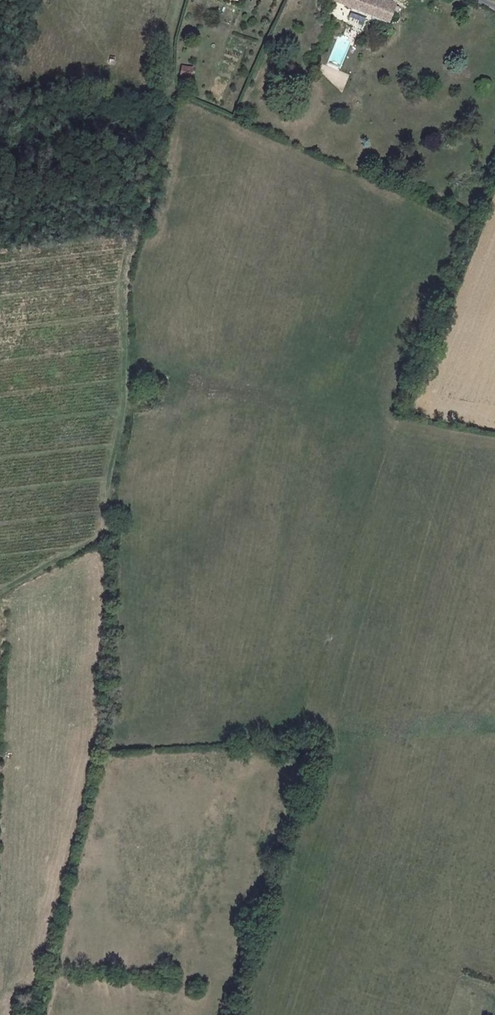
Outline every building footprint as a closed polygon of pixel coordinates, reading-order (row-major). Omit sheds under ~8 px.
[(373,16),(387,22),(392,8),(376,1),(376,0),(333,0),(373,16)]
